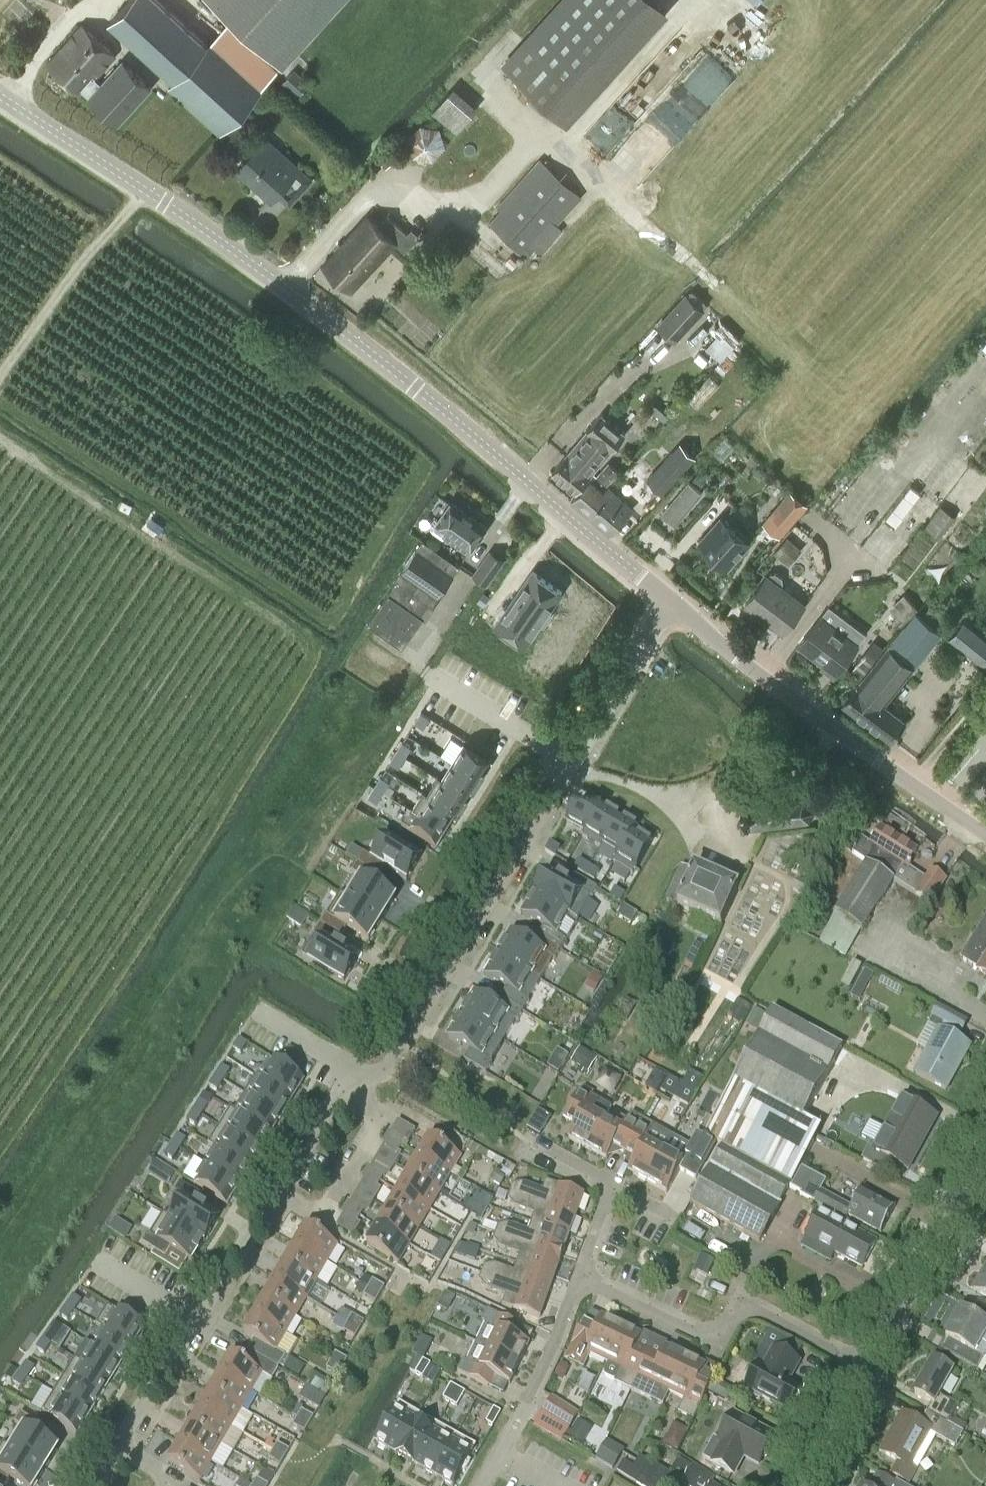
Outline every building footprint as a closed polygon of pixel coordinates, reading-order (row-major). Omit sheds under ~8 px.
[(208,46),(159,0),(156,0),(128,30),(179,78),(170,88),(219,134),(278,71),(228,25),(209,46),(208,46)] [(285,62),(342,0),(217,0),(285,62)] [(566,121),(667,11),(655,0),(566,0),(506,65),(566,121)] [(775,32),(742,0),(704,0),(757,51),(775,32)] [(112,118),(145,82),(120,59),(100,82),(95,78),(116,55),(82,25),(47,64),(80,94),(83,91),(88,95),(87,96),(112,118)] [(654,60),(678,79),(705,45),(681,26),(654,60)] [(704,64),(650,117),(671,138),(725,84),(704,64)] [(283,82),(297,94),(299,96),(310,82),(295,69),(283,82)] [(457,131),(474,114),(451,91),(434,109),(457,131)] [(439,129),(422,125),(409,138),(415,155),(432,159),(445,146),(439,129)] [(288,204),(310,180),(287,159),(284,163),(260,142),(237,167),(257,186),(256,187),(270,200),(277,193),(288,204)] [(563,229),(558,224),(582,197),(539,159),(496,206),(500,210),(489,222),(528,256),(536,248),(542,253),(563,229)] [(368,215),(367,216),(323,263),(351,290),(396,242),(399,245),(408,235),(388,215),(379,225),(368,215)] [(693,290),(687,296),(686,295),(659,324),(675,339),(707,304),(693,290)] [(723,321),(716,328),(733,343),(738,337),(723,321)] [(603,412),(566,457),(566,456),(553,472),(577,492),(590,476),(589,476),(626,432),(603,412)] [(681,441),(646,479),(661,493),(696,454),(681,441)] [(608,460),(595,475),(607,484),(619,469),(608,460)] [(631,498),(644,483),(636,476),(638,473),(634,470),(619,488),(631,498)] [(698,473),(693,478),(700,485),(705,479),(698,473)] [(689,481),(662,513),(675,524),(702,492),(689,481)] [(613,510),(621,500),(607,489),(602,494),(589,483),(572,503),(589,517),(603,501),(613,510)] [(644,483),(631,498),(642,508),(658,490),(654,487),(652,490),(644,483)] [(787,491),(761,523),(778,536),(804,504),(787,491)] [(632,510),(621,500),(613,510),(603,501),(589,517),(610,535),(632,510)] [(488,530),(451,503),(439,521),(436,519),(432,524),(431,526),(432,530),(433,533),(444,541),(447,537),(470,554),(488,530)] [(928,527),(945,534),(956,511),(939,503),(928,527)] [(725,568),(747,541),(719,519),(698,545),(725,568)] [(787,535),(774,550),(789,563),(801,548),(787,535)] [(460,568),(423,541),(396,579),(399,581),(368,624),(402,648),(424,618),(423,618),(432,605),(433,606),(460,568)] [(505,559),(492,550),(474,575),(487,585),(505,559)] [(525,645),(562,593),(534,574),(498,625),(525,645)] [(769,576),(767,578),(766,577),(746,604),(773,625),(776,620),(786,628),(803,605),(780,588),(781,586),(781,580),(774,575),(769,576)] [(907,597),(895,608),(906,619),(917,608),(907,597)] [(883,705),(886,701),(941,631),(916,612),(844,703),(890,739),(904,721),(883,705)] [(985,667),(985,632),(966,615),(948,637),(985,667)] [(850,624),(842,634),(819,617),(799,644),(837,672),(864,634),(850,624)] [(415,723),(423,728),(429,718),(421,712),(415,723)] [(396,752),(404,757),(411,747),(402,742),(396,752)] [(452,762),(479,778),(490,760),(463,744),(452,762)] [(404,757),(396,752),(390,762),(398,767),(404,757)] [(441,779),(469,796),(479,778),(452,762),(441,779)] [(374,787),(383,792),(389,782),(381,776),(374,787)] [(458,813),(469,796),(441,779),(430,797),(458,813)] [(810,819),(813,816),(811,815),(814,809),(816,808),(816,805),(814,805),(813,795),(815,793),(813,789),(811,791),(807,787),(807,784),(804,782),(803,785),(796,786),(796,783),(792,784),(792,786),(785,787),(784,785),(780,785),(781,787),(773,788),(773,786),(769,787),(769,789),(762,790),(761,788),(758,788),(758,790),(749,791),(749,789),(746,789),(747,800),(741,800),(744,825),(751,824),(751,826),(754,825),(754,824),(763,823),(763,824),(766,824),(766,822),(774,821),(774,823),(778,822),(778,821),(785,820),(786,821),(789,821),(789,819),(797,819),(797,820),(801,820),(801,818),(808,817),(810,819)] [(383,792),(374,787),(368,797),(377,802),(383,792)] [(583,795),(566,823),(585,834),(601,806),(583,795)] [(447,831),(458,813),(430,797),(420,814),(447,831)] [(585,834),(582,838),(600,849),(602,844),(619,817),(601,806),(585,834)] [(420,814),(409,832),(436,849),(447,831),(420,814)] [(619,817),(602,844),(619,854),(636,828),(619,817)] [(616,860),(613,864),(631,875),(651,843),(634,833),(637,828),(636,828),(619,854),(616,860)] [(930,902),(944,879),(931,871),(926,879),(908,867),(910,864),(908,863),(915,851),(880,829),(871,845),(861,839),(852,854),(867,863),(866,863),(893,880),(894,880),(917,894),(930,902)] [(407,880),(420,858),(386,838),(373,859),(363,854),(358,863),(380,877),(385,868),(407,880)] [(550,842),(545,850),(555,856),(561,848),(550,842)] [(579,859),(574,868),(584,874),(589,865),(579,859)] [(348,900),(383,920),(396,899),(374,886),(380,877),(358,863),(352,873),(361,879),(348,900)] [(893,880),(866,863),(835,914),(861,931),(893,880)] [(589,865),(584,874),(595,880),(600,872),(589,865)] [(721,925),(738,887),(694,868),(692,871),(681,867),(667,900),(677,905),(677,906),(721,925)] [(548,873),(535,894),(569,915),(578,920),(590,899),(592,900),(597,890),(575,877),(569,886),(548,873)] [(798,877),(792,887),(800,892),(804,894),(810,884),(806,882),(798,877)] [(610,886),(605,895),(616,901),(621,893),(610,886)] [(621,893),(616,901),(626,907),(631,899),(621,893)] [(528,906),(522,916),(544,929),(538,938),(560,951),(566,942),(557,936),(569,915),(535,894),(533,898),(528,906)] [(348,900),(336,921),(326,915),(321,925),(343,938),(348,929),(370,942),(383,920),(348,900)] [(960,958),(978,969),(977,970),(985,976),(985,917),(960,958)] [(343,938),(321,925),(315,934),(324,940),(311,962),(345,983),(359,960),(337,948),(343,938)] [(511,934),(498,956),(541,981),(553,960),(554,961),(560,951),(538,938),(532,947),(511,934)] [(498,956),(485,977),(507,990),(501,999),(523,1013),(529,1003),(528,1002),(541,981),(498,956)] [(855,989),(864,965),(853,961),(844,985),(855,989)] [(861,999),(875,973),(866,968),(852,995),(861,999)] [(474,996),(461,1017),(504,1043),(516,1022),(517,1022),(523,1013),(501,999),(495,1009),(474,996)] [(752,1008),(737,1000),(727,1018),(742,1026),(752,1008)] [(961,1033),(967,1022),(938,1006),(928,1024),(939,1030),(916,1074),(946,1090),(969,1047),(955,1038),(958,1031),(961,1033)] [(752,1008),(742,1026),(756,1034),(766,1016),(752,1008)] [(773,1011),(734,1082),(803,1120),(842,1048),(773,1011)] [(461,1017),(448,1038),(470,1051),(464,1061),(486,1074),(492,1064),(491,1064),(504,1043),(461,1017)] [(230,1047),(239,1053),(245,1043),(237,1037),(230,1047)] [(289,1047),(283,1057),(291,1062),(297,1052),(289,1047)] [(578,1050),(570,1062),(582,1069),(580,1072),(586,1076),(595,1061),(578,1050)] [(293,1098),(304,1080),(272,1060),(261,1078),(293,1098)] [(220,1063),(214,1073),(222,1078),(229,1068),(220,1063)] [(606,1066),(596,1084),(614,1093),(624,1076),(606,1066)] [(222,1078),(214,1073),(207,1083),(216,1089),(222,1078)] [(261,1078),(250,1095),(282,1116),(288,1107),(293,1098),(261,1078)] [(734,1082),(705,1135),(791,1185),(821,1130),(803,1120),(734,1082)] [(610,1106),(581,1091),(580,1090),(564,1120),(574,1126),(567,1138),(587,1149),(603,1120),(605,1115),(610,1106)] [(250,1095),(239,1113),(271,1133),(277,1124),(282,1116),(250,1095)] [(198,1097),(192,1107),(200,1113),(207,1103),(198,1097)] [(908,1170),(936,1119),(901,1100),(876,1146),(871,1144),(862,1160),(886,1174),(893,1161),(908,1170)] [(200,1113),(192,1107),(185,1118),(194,1123),(200,1113)] [(538,1109),(527,1127),(540,1135),(551,1117),(538,1109)] [(239,1113),(228,1130),(261,1150),(271,1133),(239,1113)] [(605,1115),(603,1120),(587,1149),(606,1160),(614,1147),(625,1153),(642,1120),(631,1114),(627,1121),(620,1117),(618,1122),(605,1115)] [(627,1171),(647,1182),(666,1149),(673,1136),(642,1120),(625,1153),(635,1158),(627,1171)] [(228,1130),(218,1148),(250,1168),(261,1150),(228,1130)] [(396,1135),(388,1131),(381,1142),(389,1147),(396,1135)] [(176,1132),(170,1142),(178,1147),(185,1137),(176,1132)] [(403,1139),(396,1135),(389,1147),(396,1151),(403,1139)] [(418,1157),(449,1175),(459,1156),(428,1139),(418,1157)] [(178,1147),(170,1142),(163,1152),(172,1157),(178,1147)] [(218,1148),(207,1165),(239,1185),(250,1168),(218,1148)] [(723,1148),(711,1169),(710,1169),(690,1203),(759,1242),(778,1208),(777,1207),(789,1185),(723,1148)] [(666,1149),(647,1182),(667,1193),(685,1159),(666,1149)] [(418,1157),(408,1174),(439,1192),(449,1175),(418,1157)] [(168,1184),(177,1171),(158,1158),(149,1171),(168,1184)] [(207,1165),(196,1183),(228,1203),(239,1185),(207,1165)] [(368,1166),(361,1178),(368,1182),(375,1170),(368,1166)] [(851,1208),(819,1191),(825,1181),(802,1168),(791,1188),(801,1193),(800,1195),(845,1219),(847,1216),(880,1233),(894,1206),(861,1189),(851,1208)] [(375,1170),(368,1182),(376,1186),(383,1174),(375,1170)] [(500,1171),(493,1182),(500,1186),(507,1175),(500,1171)] [(439,1192),(408,1174),(398,1191),(428,1209),(439,1192)] [(512,1185),(509,1192),(576,1216),(583,1195),(545,1181),(542,1190),(522,1183),(512,1185)] [(171,1219),(205,1240),(218,1219),(197,1206),(203,1197),(181,1183),(175,1193),(184,1198),(171,1219)] [(398,1191),(387,1209),(418,1227),(428,1209),(398,1191)] [(576,1216),(509,1192),(507,1199),(514,1207),(534,1214),(531,1223),(568,1236),(576,1216)] [(467,1200),(463,1206),(466,1208),(467,1209),(471,1211),(475,1205),(467,1200)] [(354,1206),(346,1201),(340,1212),(348,1217),(354,1206)] [(362,1210),(354,1206),(348,1217),(355,1221),(362,1210)] [(418,1227),(387,1209),(377,1226),(408,1244),(418,1227)] [(861,1268),(875,1242),(844,1226),(843,1226),(819,1213),(806,1238),(831,1251),(830,1251),(861,1268)] [(129,1238),(135,1226),(116,1217),(110,1229),(129,1238)] [(171,1219),(158,1240),(149,1234),(143,1244),(165,1258),(171,1248),(192,1261),(205,1240),(171,1219)] [(568,1236),(531,1223),(527,1231),(508,1224),(498,1226),(495,1233),(562,1257),(565,1249),(564,1249),(568,1236)] [(408,1244),(377,1226),(367,1244),(398,1262),(408,1244)] [(294,1245),(326,1263),(336,1245),(305,1228),(294,1245)] [(562,1257),(495,1233),(493,1240),(500,1248),(519,1255),(516,1263),(554,1277),(558,1264),(559,1265),(562,1257)] [(136,1260),(136,1238),(112,1239),(112,1260),(136,1260)] [(294,1245),(284,1263),(316,1281),(326,1263),(294,1245)] [(701,1258),(693,1273),(705,1278),(712,1263),(701,1258)] [(284,1263),(275,1280),(306,1298),(316,1281),(284,1263)] [(483,1267),(481,1274),(547,1297),(554,1277),(516,1263),(513,1272),(494,1265),(483,1267)] [(974,1289),(985,1296),(985,1267),(974,1289)] [(547,1297),(481,1274),(478,1280),(485,1288),(505,1295),(501,1305),(539,1318),(547,1297)] [(372,1279),(367,1287),(379,1295),(384,1286),(372,1279)] [(275,1280),(265,1297),(296,1315),(306,1298),(275,1280)] [(379,1295),(367,1287),(363,1295),(375,1302),(379,1295)] [(63,1304),(71,1309),(78,1300),(70,1294),(63,1304)] [(265,1297),(254,1315),(285,1333),(296,1315),(265,1297)] [(71,1309),(63,1304),(56,1314),(64,1319),(71,1309)] [(481,1321),(486,1324),(476,1343),(519,1364),(529,1344),(512,1336),(517,1325),(487,1310),(481,1321)] [(961,1310),(946,1338),(949,1339),(942,1352),(982,1374),(985,1366),(985,1324),(961,1310)] [(132,1347),(143,1328),(116,1312),(105,1330),(132,1347)] [(347,1322),(359,1329),(364,1322),(351,1314),(347,1322)] [(285,1333),(254,1315),(244,1333),(254,1339),(248,1350),(277,1368),(284,1355),(275,1350),(285,1333)] [(593,1334),(582,1328),(567,1361),(584,1368),(590,1355),(605,1362),(621,1327),(601,1318),(593,1334)] [(359,1329),(347,1322),(342,1330),(354,1337),(359,1329)] [(608,1364),(604,1372),(604,1373),(604,1374),(604,1375),(605,1376),(606,1377),(614,1381),(614,1383),(630,1391),(648,1354),(636,1348),(641,1337),(621,1327),(605,1362),(608,1364)] [(40,1337),(48,1343),(55,1333),(47,1328),(40,1337)] [(105,1330),(94,1347),(121,1364),(132,1347),(105,1330)] [(415,1352),(424,1356),(432,1339),(423,1334),(415,1352)] [(48,1343),(40,1337),(33,1347),(41,1353),(48,1343)] [(476,1343),(467,1363),(462,1361),(456,1372),(487,1387),(492,1376),(509,1384),(519,1364),(476,1343)] [(94,1347),(83,1364),(110,1381),(121,1364),(94,1347)] [(662,1406),(669,1392),(685,1358),(665,1348),(660,1360),(648,1354),(630,1391),(662,1406)] [(749,1395),(759,1400),(762,1398),(788,1411),(790,1408),(794,1407),(799,1398),(797,1394),(799,1390),(785,1383),(789,1375),(791,1376),(798,1362),(774,1349),(762,1370),(757,1367),(746,1388),(749,1390),(749,1395)] [(231,1355),(220,1373),(251,1391),(262,1373),(271,1378),(277,1368),(248,1350),(241,1361),(231,1355)] [(330,1360),(342,1367),(347,1359),(335,1352),(330,1360)] [(290,1358),(283,1369),(299,1378),(305,1368),(290,1358)] [(705,1367),(685,1358),(669,1392),(684,1400),(678,1413),(693,1421),(719,1367),(708,1362),(705,1367)] [(342,1367),(330,1360),(325,1368),(338,1375),(342,1367)] [(17,1371),(25,1377),(32,1367),(24,1361),(17,1371)] [(431,1365),(423,1361),(415,1375),(423,1379),(431,1365)] [(948,1425),(959,1406),(940,1396),(954,1372),(933,1361),(914,1394),(932,1403),(926,1413),(948,1425)] [(83,1364),(72,1382),(100,1399),(105,1390),(110,1381),(83,1364)] [(556,1376),(565,1381),(571,1368),(561,1364),(556,1376)] [(25,1377),(17,1371),(10,1381),(18,1387),(25,1377)] [(251,1391),(220,1373),(210,1391),(241,1409),(251,1391)] [(72,1382),(62,1399),(89,1416),(94,1407),(100,1399),(72,1382)] [(451,1384),(443,1398),(450,1402),(458,1388),(451,1384)] [(307,1386),(300,1399),(318,1409),(325,1397),(307,1386)] [(43,1410),(54,1392),(44,1387),(34,1405),(43,1410)] [(458,1388),(450,1402),(457,1406),(465,1392),(458,1388)] [(210,1391),(200,1409),(231,1427),(241,1409),(210,1391)] [(541,1414),(569,1431),(580,1414),(552,1397),(541,1414)] [(62,1399),(50,1417),(78,1434),(89,1416),(62,1399)] [(419,1414),(399,1402),(390,1417),(389,1416),(384,1426),(385,1427),(375,1445),(396,1456),(419,1414)] [(200,1409),(190,1427),(221,1445),(231,1427),(200,1409)] [(494,1409),(486,1423),(493,1427),(501,1413),(494,1409)] [(297,1418),(309,1425),(313,1418),(301,1411),(297,1418)] [(11,1450),(45,1471),(58,1449),(37,1436),(43,1427),(20,1413),(14,1423),(24,1429),(11,1450)] [(948,1425),(926,1413),(920,1424),(902,1414),(880,1453),(898,1463),(892,1473),(908,1482),(914,1471),(909,1468),(929,1432),(954,1447),(962,1432),(948,1425)] [(419,1414),(396,1456),(414,1467),(438,1425),(419,1414)] [(770,1444),(773,1438),(749,1425),(748,1420),(740,1416),(736,1417),(732,1415),(718,1441),(713,1438),(702,1458),(732,1475),(742,1455),(759,1464),(762,1458),(767,1457),(771,1449),(770,1444)] [(309,1425),(297,1418),(291,1426),(304,1433),(309,1425)] [(570,1434),(584,1443),(592,1428),(579,1420),(570,1434)] [(438,1425),(414,1467),(433,1477),(457,1435),(438,1425)] [(190,1427),(179,1444),(210,1462),(221,1445),(190,1427)] [(433,1477),(449,1485),(453,1485),(462,1470),(465,1472),(471,1462),(468,1460),(476,1446),(457,1435),(433,1477)] [(614,1470),(627,1451),(609,1438),(596,1457),(614,1470)] [(668,1439),(664,1446),(678,1453),(681,1446),(668,1439)] [(210,1462),(179,1444),(169,1463),(200,1480),(210,1462)] [(276,1444),(272,1451),(284,1458),(288,1451),(276,1444)] [(11,1450),(0,1467),(0,1485),(2,1485),(6,1485),(11,1479),(22,1485),(35,1485),(44,1472),(45,1471),(11,1450)] [(284,1458),(272,1451),(267,1459),(279,1467),(284,1458)] [(639,1457),(632,1468),(626,1478),(635,1483),(649,1463),(639,1457)] [(649,1463),(635,1483),(636,1484),(640,1485),(670,1485),(677,1475),(685,1479),(683,1483),(688,1485),(715,1485),(711,1483),(714,1479),(694,1467),(693,1468),(678,1459),(669,1475),(649,1463)] [(626,1478),(632,1468),(623,1463),(618,1472),(626,1478)] [(877,1475),(871,1485),(896,1485),(877,1475)]
